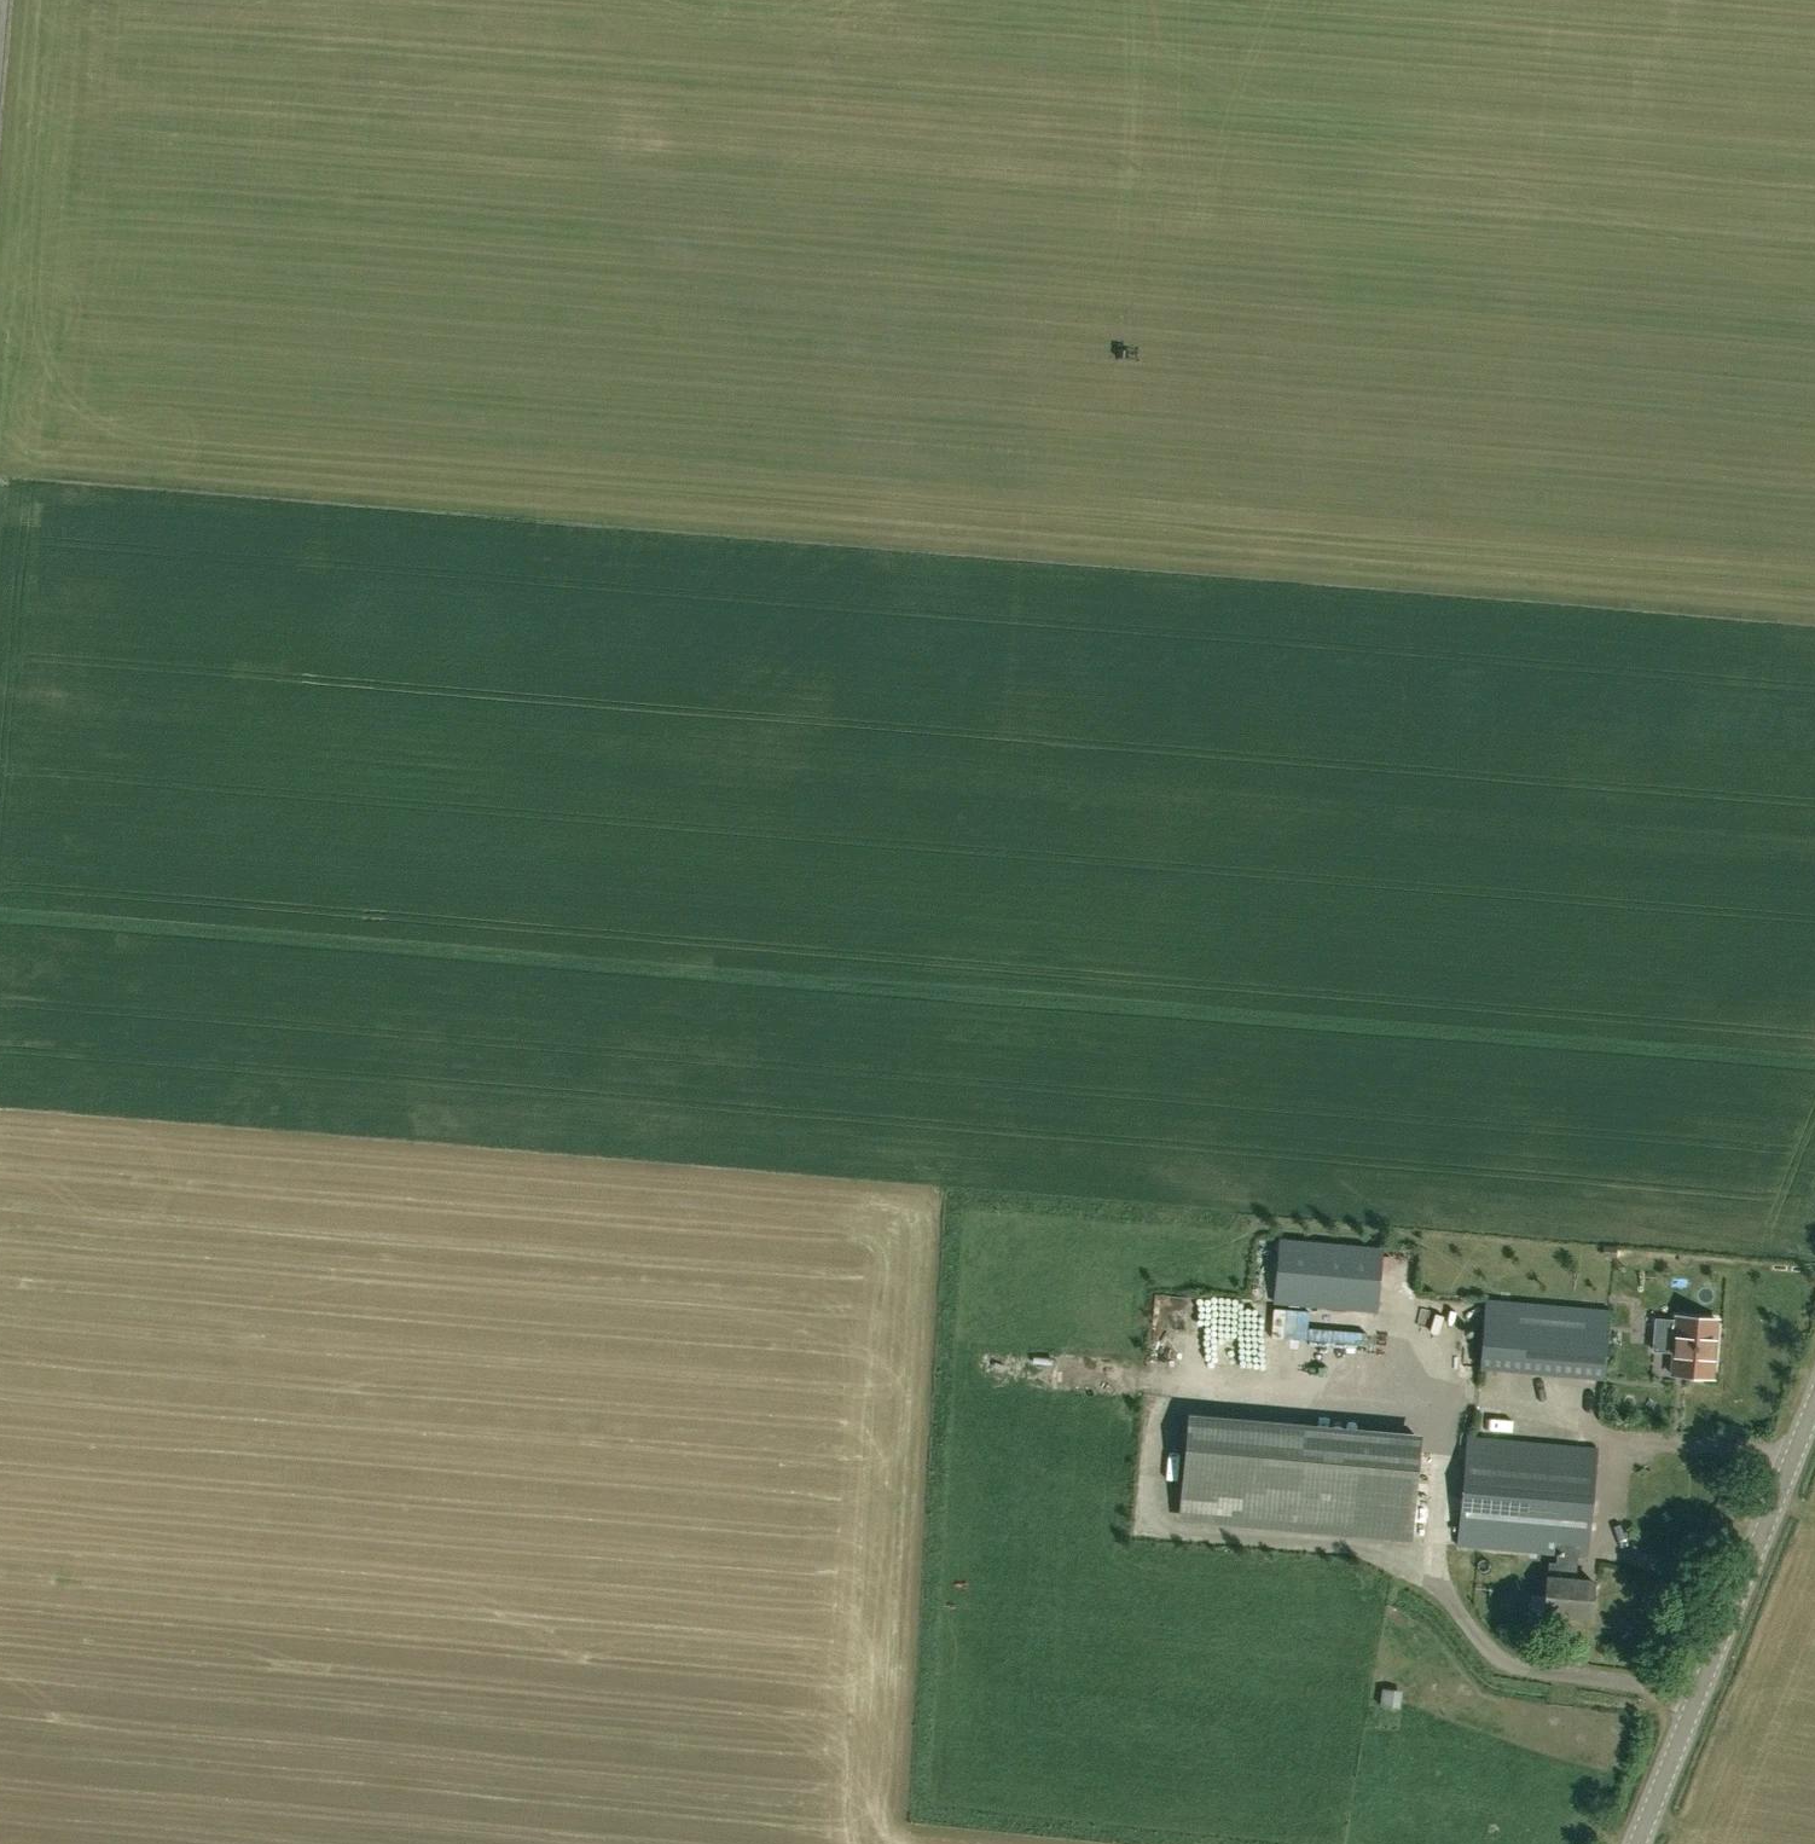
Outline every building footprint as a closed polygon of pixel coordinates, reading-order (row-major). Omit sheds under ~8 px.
[(1377,1310),(1382,1248),(1281,1239),(1275,1301),(1377,1310)] [(1486,1303),(1480,1367),(1603,1378),(1608,1313),(1486,1303)] [(1705,1405),(1711,1353),(1677,1350),(1672,1402),(1705,1405)] [(1586,1556),(1596,1447),(1468,1436),(1459,1544),(1558,1553),(1557,1562),(1549,1561),(1544,1613),(1591,1617),(1594,1582),(1574,1580),(1577,1555),(1586,1556)] [(1186,1442),(1180,1515),(1410,1536),(1417,1462),(1186,1442)]
